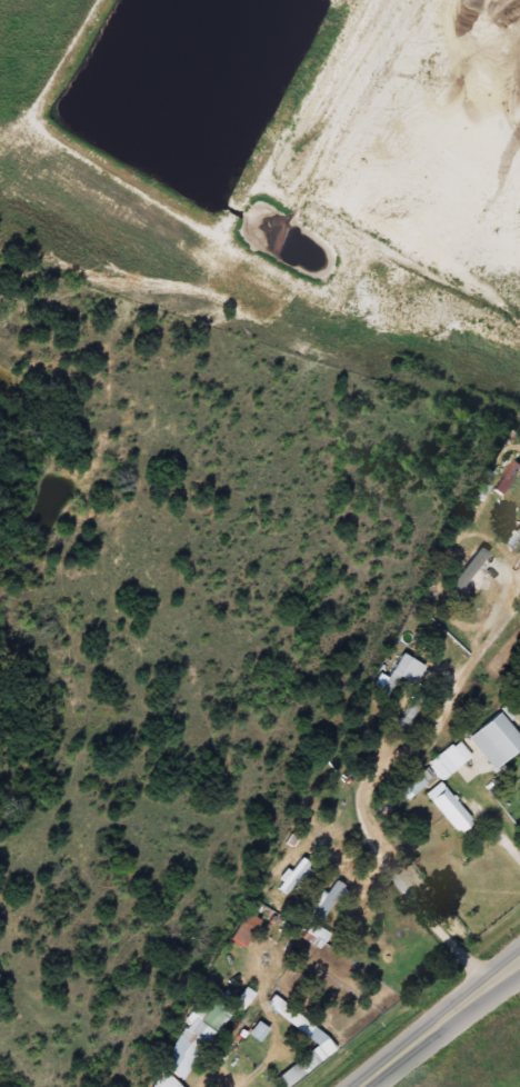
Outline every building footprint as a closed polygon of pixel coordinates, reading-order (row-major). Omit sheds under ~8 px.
[(469,587),(460,581),(450,595),(440,588),(471,545),(489,558),(469,587)] [(422,762),(447,744),(460,761),(437,780),(422,762)] [(469,822),(454,835),(420,794),(434,781),(469,822)] [(310,874),(287,905),(271,892),(296,862),(310,874)] [(238,947),(224,939),(240,913),(253,920),(238,947)] [(179,1079),(158,1066),(214,975),(237,988),(179,1079)]
